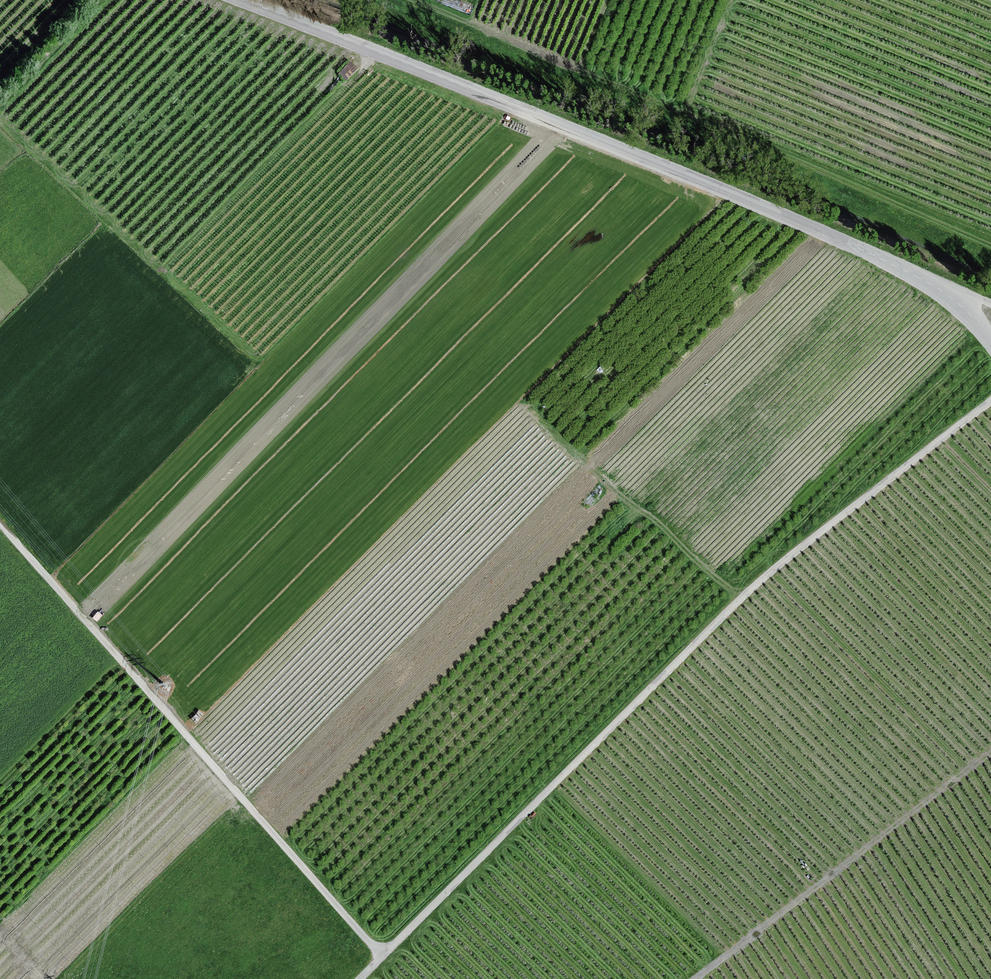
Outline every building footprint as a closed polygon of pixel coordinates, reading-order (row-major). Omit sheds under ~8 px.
[(350,62),(340,73),(346,79),(356,68),(350,62)]
